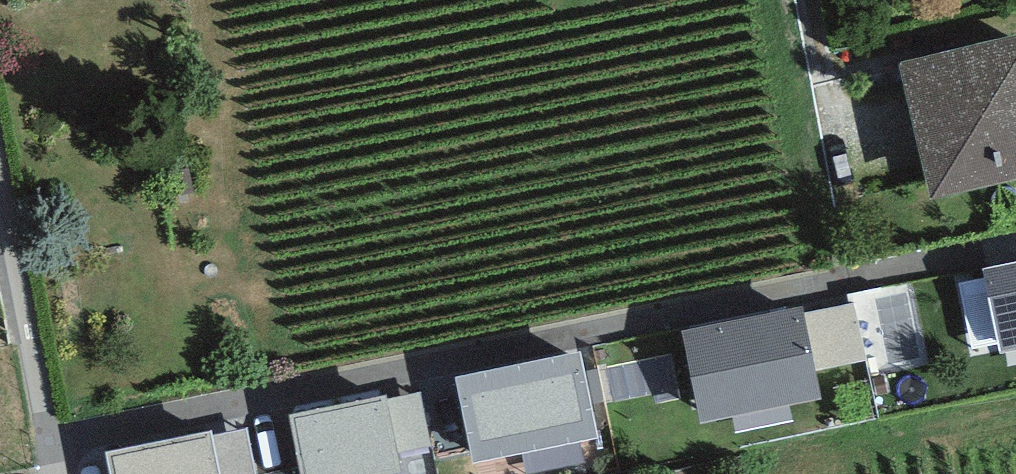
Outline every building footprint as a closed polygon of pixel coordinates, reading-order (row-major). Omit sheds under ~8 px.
[(899,63),(929,195),(1015,176),(1015,37),(899,63)] [(982,270),(1000,355),(1015,351),(1015,262),(982,270)] [(802,305),(681,331),(700,424),(733,417),(736,433),(793,421),(790,406),(822,399),(815,370),(804,315),(802,305)] [(854,305),(804,315),(815,370),(865,361),(854,305)] [(580,351),(455,377),(473,464),(598,438),(580,351)] [(288,414),(302,473),(393,473),(403,472),(399,457),(388,400),(386,393),(288,414)] [(420,393),(388,400),(399,457),(431,450),(420,393)] [(104,453),(109,473),(220,473),(212,437),(211,430),(104,453)] [(212,437),(220,473),(256,473),(247,430),(212,437)]
